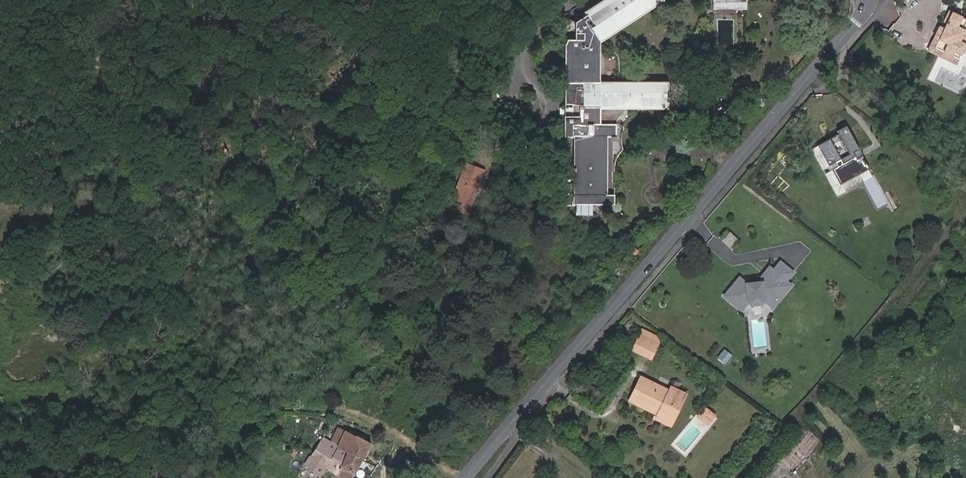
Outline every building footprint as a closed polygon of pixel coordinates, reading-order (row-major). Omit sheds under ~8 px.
[(675,1),(675,0),(608,0),(596,7),(598,10),(585,17),(584,36),(574,36),(572,39),(568,131),(578,131),(576,189),(561,188),(561,199),(613,202),(614,192),(611,192),(614,137),(619,137),(620,122),(631,107),(671,109),(673,84),(606,81),(609,36),(675,1)] [(716,10),(751,11),(751,0),(716,0),(716,10)] [(959,21),(954,32),(956,33),(946,56),(965,65),(965,24),(959,21)] [(946,56),(943,63),(965,73),(965,65),(946,56)] [(862,150),(850,126),(840,131),(842,134),(823,143),(834,164),(839,161),(841,165),(836,167),(843,182),(871,168),(865,156),(859,159),(856,152),(862,150)] [(470,210),(484,170),(466,163),(452,203),(470,210)] [(451,207),(468,213),(470,210),(452,203),(451,207)] [(741,277),(727,293),(744,307),(752,298),(755,300),(763,292),(776,304),(794,282),(790,278),(790,275),(795,269),(784,259),(771,274),(764,274),(764,278),(762,279),(746,281),(741,277)] [(668,354),(651,345),(643,359),(661,368),(668,354)] [(742,363),(735,358),(729,366),(737,372),(742,363)] [(681,400),(651,385),(641,410),(669,423),(667,427),(682,435),(698,403),(683,395),(681,400)] [(725,423),(716,416),(710,424),(719,431),(725,423)] [(317,433),(323,435),(327,424),(321,421),(317,433)] [(260,434),(265,435),(268,425),(263,424),(260,434)] [(346,430),(339,426),(331,441),(338,446),(346,430)] [(362,459),(371,443),(346,430),(338,446),(348,453),(362,459)] [(313,452),(311,455),(337,473),(348,453),(338,446),(331,441),(323,436),(313,452)] [(345,477),(352,477),(362,459),(348,453),(337,473),(345,477)]
